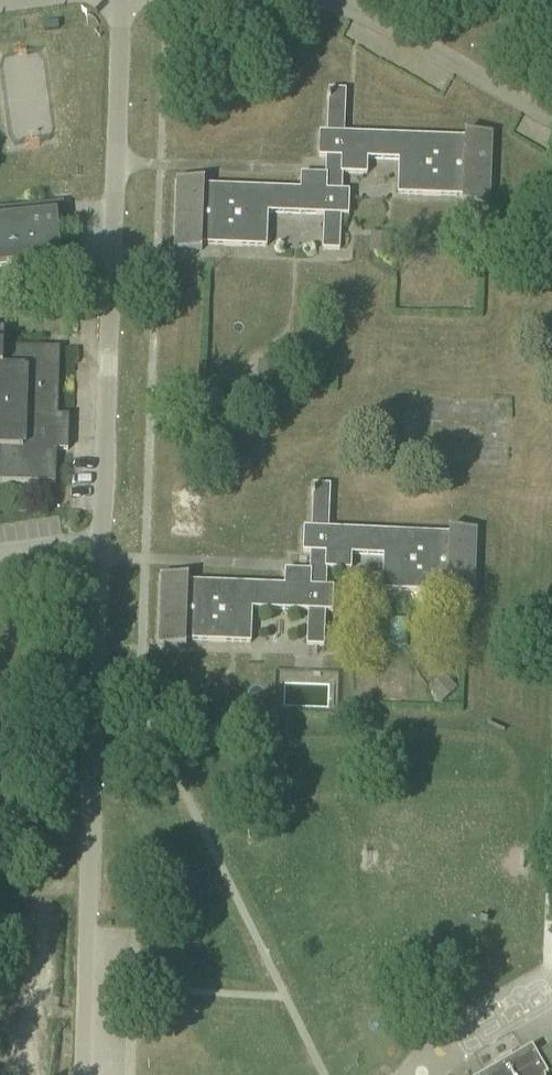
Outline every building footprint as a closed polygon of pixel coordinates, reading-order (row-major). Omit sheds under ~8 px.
[(345,135),(347,91),(330,90),(329,97),(328,97),(328,101),(330,101),(328,134),(320,134),(320,158),(327,158),(327,176),(302,175),(301,191),(204,187),(205,182),(178,181),(176,251),(202,252),(203,245),(268,248),(269,213),(325,216),(324,250),(340,250),(341,217),(349,217),(350,193),(343,192),(343,174),(368,175),(368,160),(399,162),(398,195),(464,198),(464,204),(491,205),(494,134),(466,133),(465,139),(345,135)] [(53,206),(0,210),(0,268),(63,262),(58,214),(54,214),(53,206)] [(393,254),(394,235),(372,234),(370,252),(393,254)] [(56,484),(57,451),(69,451),(69,430),(68,431),(68,435),(58,434),(61,350),(4,348),(4,332),(0,332),(0,482),(56,484)] [(330,530),(331,486),(314,485),(314,492),(312,492),(312,496),(314,496),(313,529),(305,529),(304,553),(312,554),(311,572),(286,571),(286,587),(189,583),(189,578),(190,578),(190,577),(162,576),(162,577),(163,577),(160,645),(159,646),(187,647),(186,646),(187,641),(252,644),(253,610),(309,612),(308,646),(325,646),(326,613),(334,613),(334,589),(327,588),(328,570),(352,570),(353,555),(384,557),(383,591),(448,594),(448,599),(447,599),(447,600),(475,601),(474,600),(478,532),(478,530),(451,531),(451,535),(330,530)] [(551,1074),(551,1046),(537,1054),(533,1047),(514,1058),(512,1055),(494,1065),(496,1068),(485,1074),(551,1074)]
